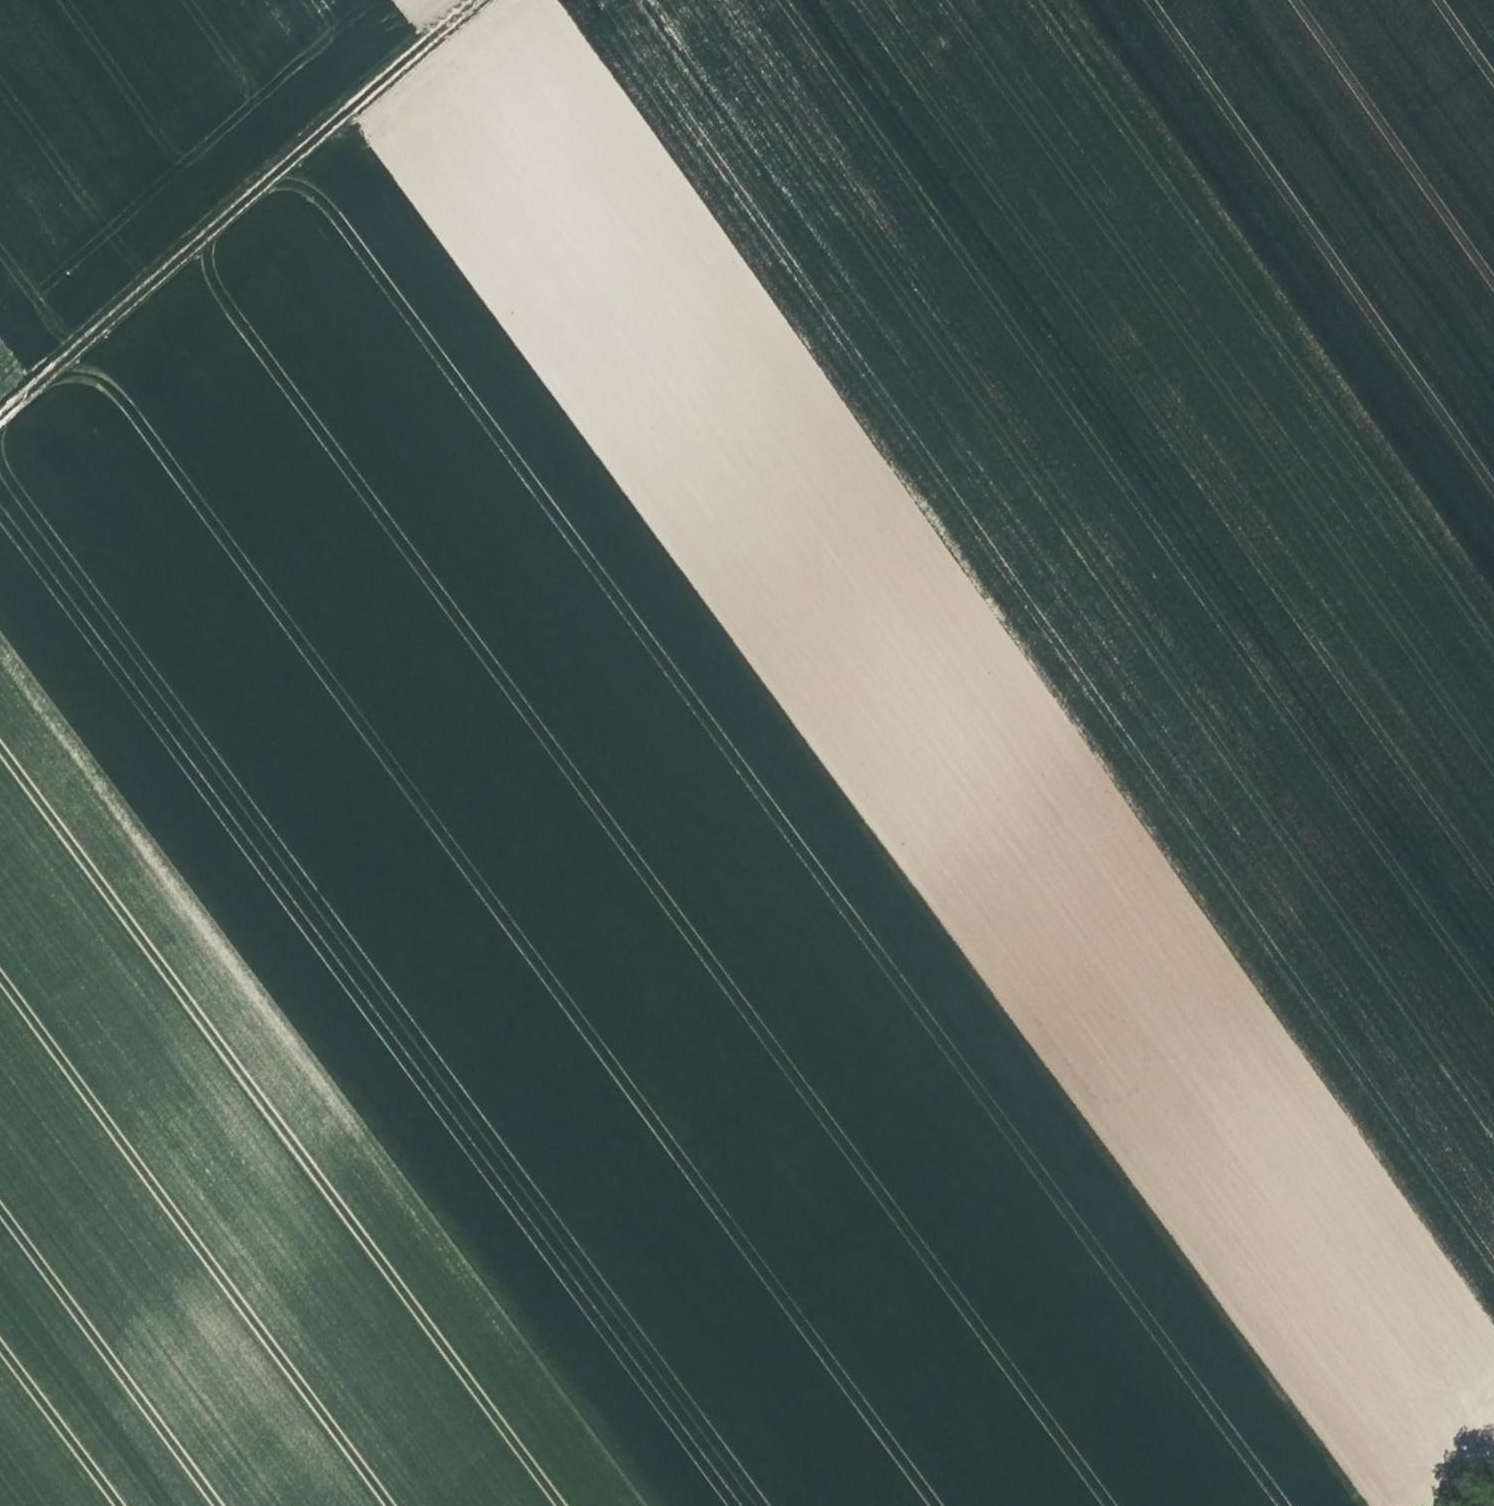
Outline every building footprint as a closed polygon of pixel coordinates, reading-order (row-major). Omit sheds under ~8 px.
[(520,341),(556,277),(559,319),(588,295),(592,352),(617,331),(624,425),(650,379),(656,458),(643,480),(912,634),(904,524),(825,479),(837,494),(815,495),(802,303),(759,377),(756,325),(724,380),(721,329),(696,349),(692,292),(762,287),(694,203),(660,262),(656,211),(630,232),(500,73),(513,255),(395,188),(520,341)]
